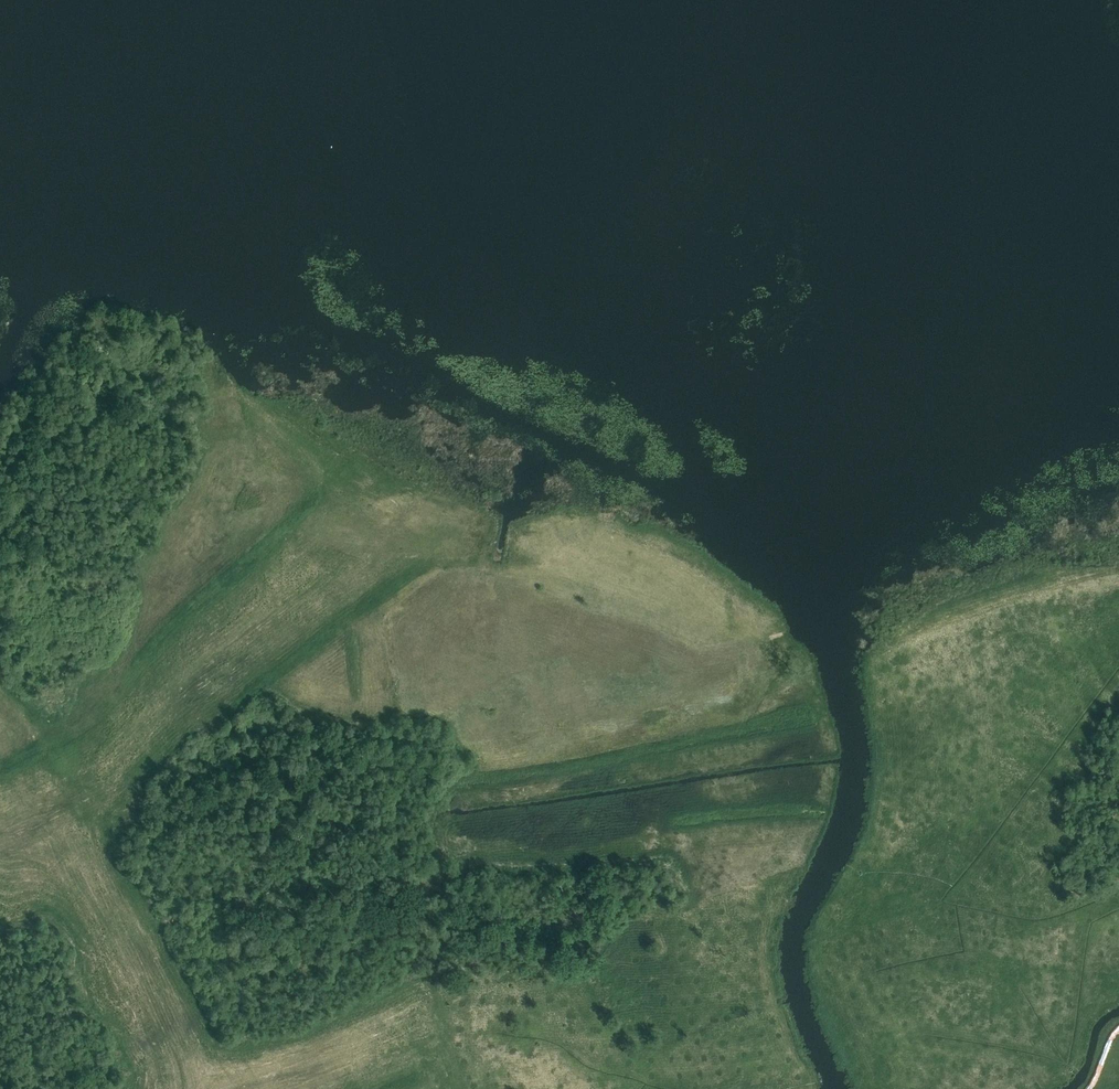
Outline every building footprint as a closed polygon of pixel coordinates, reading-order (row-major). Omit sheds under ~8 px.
[(485,551),(493,553),(499,531),(491,529),(485,551)]
